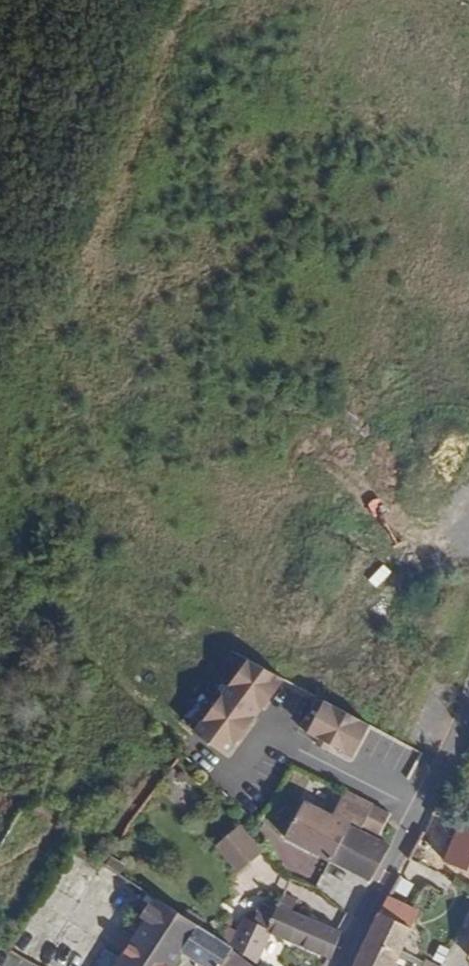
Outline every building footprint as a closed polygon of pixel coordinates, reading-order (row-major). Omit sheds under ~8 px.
[(291,678),(253,660),(200,733),(231,755),(240,743),(242,744),(261,718),(271,707),(291,678)] [(376,725),(331,702),(315,734),(361,756),(376,725)] [(328,870),(343,835),(345,829),(359,834),(368,812),(338,798),(328,821),(282,801),(270,828),(287,836),(281,849),(328,870)] [(241,823),(250,831),(259,822),(250,814),(241,823)] [(328,870),(369,889),(384,853),(343,835),(328,870)] [(215,857),(238,884),(261,863),(245,845),(237,837),(215,857)] [(342,942),(290,920),(294,908),(282,903),(275,920),(263,915),(255,933),(246,928),(232,950),(231,949),(228,954),(229,954),(249,965),(263,965),(262,965),(265,959),(263,958),(271,943),(325,965),(331,965),(342,942)] [(411,917),(381,903),(362,946),(393,959),(409,920),(411,917)] [(172,962),(190,931),(146,904),(110,965),(170,965),(172,962)] [(427,938),(447,947),(451,938),(430,929),(427,938)] [(228,954),(190,931),(172,962),(179,965),(221,965),(226,958),(228,954)] [(468,961),(468,945),(451,938),(447,947),(445,951),(468,961)] [(352,965),(389,965),(393,959),(362,946),(352,965)]
